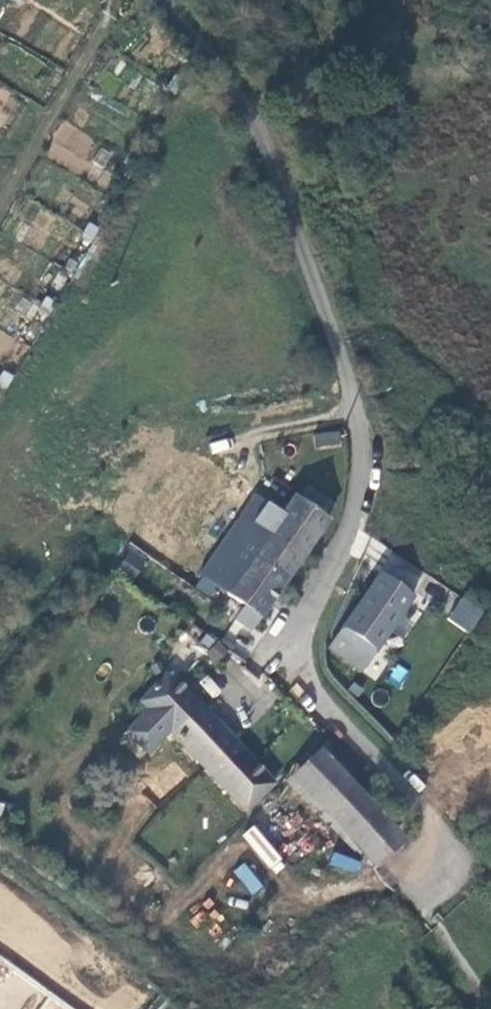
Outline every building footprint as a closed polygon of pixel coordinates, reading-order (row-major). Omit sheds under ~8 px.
[(48,152),(73,170),(94,142),(69,124),(48,152)] [(315,432),(315,446),(339,446),(339,432),(315,432)] [(252,497),(197,576),(219,591),(209,607),(248,630),(324,519),(319,516),(327,502),(304,485),(295,499),(290,495),(277,514),(252,497)] [(325,649),(358,672),(406,599),(373,577),(325,649)] [(462,595),(448,619),(471,633),(485,609),(462,595)] [(143,713),(123,734),(145,756),(168,734),(243,811),(269,785),(176,686),(204,656),(180,630),(159,651),(168,659),(158,670),(165,677),(136,707),(143,713)] [(288,779),(372,868),(402,840),(317,752),(288,779)] [(11,957),(0,949),(0,971),(11,957)]
